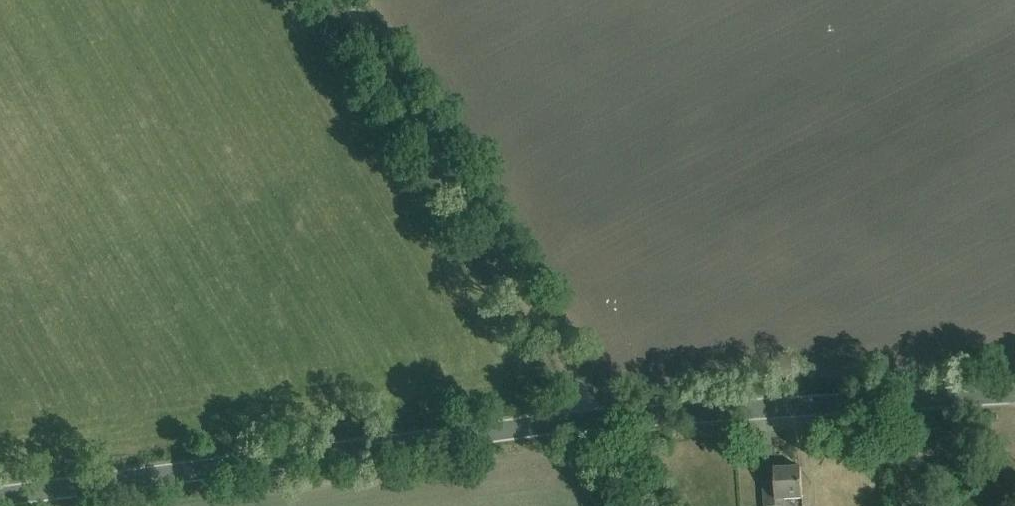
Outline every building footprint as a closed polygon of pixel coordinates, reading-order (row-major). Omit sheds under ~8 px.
[(774,469),(775,479),(762,480),(764,505),(783,505),(783,500),(802,498),(800,467),(774,469)]
